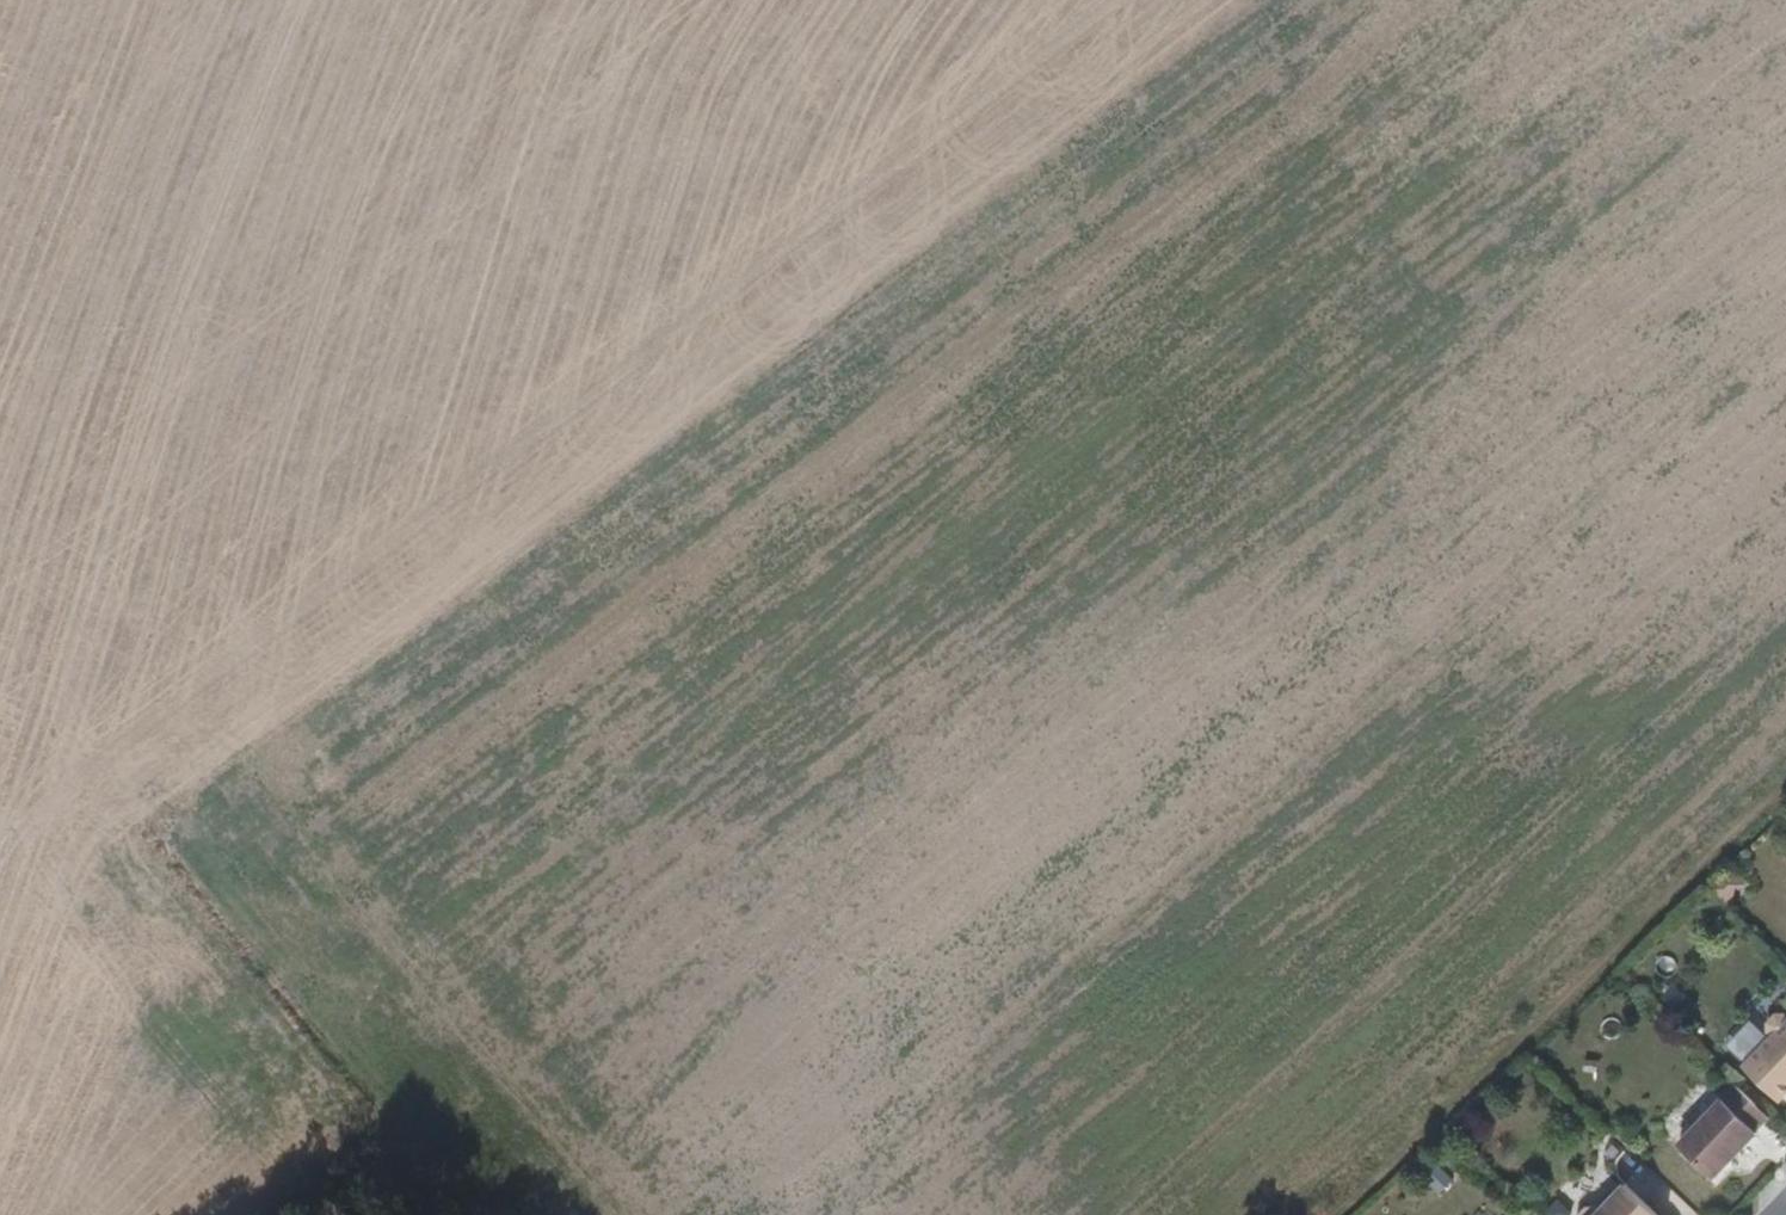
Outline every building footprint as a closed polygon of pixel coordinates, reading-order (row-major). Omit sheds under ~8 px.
[(1778,1105),(1785,1096),(1785,1021),(1782,1017),(1775,1018),(1766,1026),(1766,1035),(1770,1039),(1741,1070),(1778,1105)] [(1680,1148),(1715,1180),(1758,1134),(1756,1132),(1769,1118),(1736,1087),(1680,1148)] [(1625,1186),(1600,1213),(1595,1208),(1587,1208),(1580,1214),(1656,1214),(1625,1186)]
